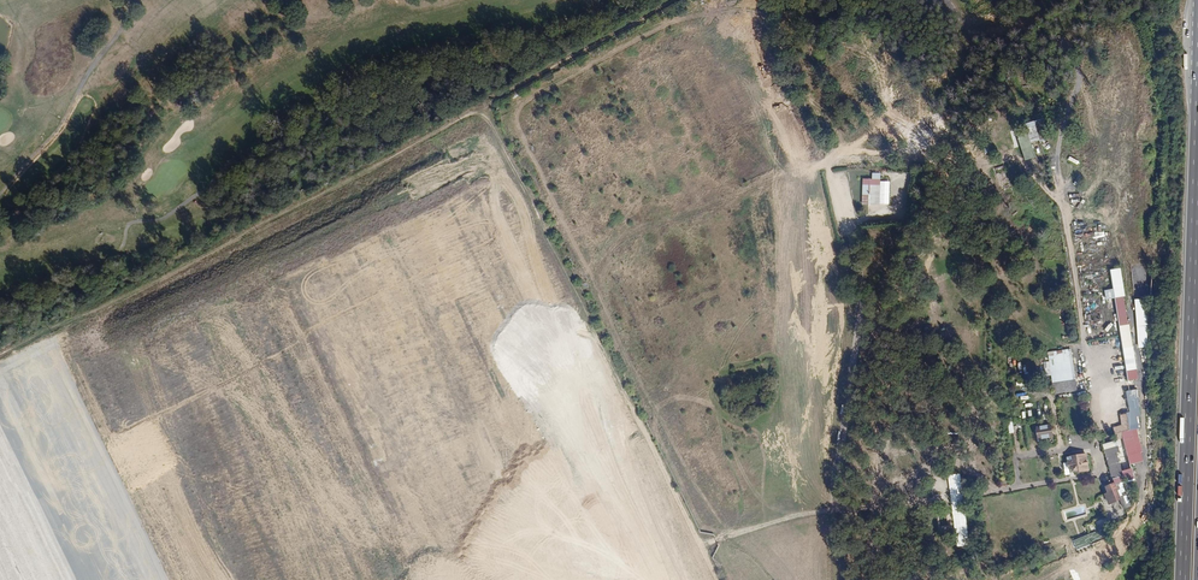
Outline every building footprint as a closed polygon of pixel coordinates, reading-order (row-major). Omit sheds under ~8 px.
[(1050,138),(1044,118),(1026,124),(1027,128),(1032,143),(1050,138)] [(872,178),(863,178),(862,204),(880,205),(880,204),(890,204),(890,181),(880,181),(881,172),(872,172),(872,178)] [(1121,267),(1110,269),(1127,372),(1137,369),(1130,325),(1128,325),(1123,297),(1125,297),(1123,284),(1124,284),(1121,267)] [(1147,298),(1134,299),(1137,327),(1148,326),(1147,298)] [(1071,349),(1048,353),(1054,394),(1077,391),(1071,349)] [(1144,417),(1138,389),(1127,392),(1132,413),(1121,415),(1123,426),(1114,428),(1116,439),(1123,438),(1122,434),(1142,429),(1139,418),(1144,417)] [(1051,424),(1035,427),(1037,440),(1053,437),(1051,424)] [(1120,452),(1117,440),(1102,445),(1113,478),(1103,482),(1107,493),(1105,494),(1109,505),(1123,500),(1115,480),(1124,477),(1117,453),(1120,452)] [(1089,470),(1087,453),(1066,456),(1069,473),(1089,470)] [(969,545),(960,473),(948,475),(957,546),(969,545)] [(1077,550),(1106,538),(1102,528),(1073,540),(1077,550)]
